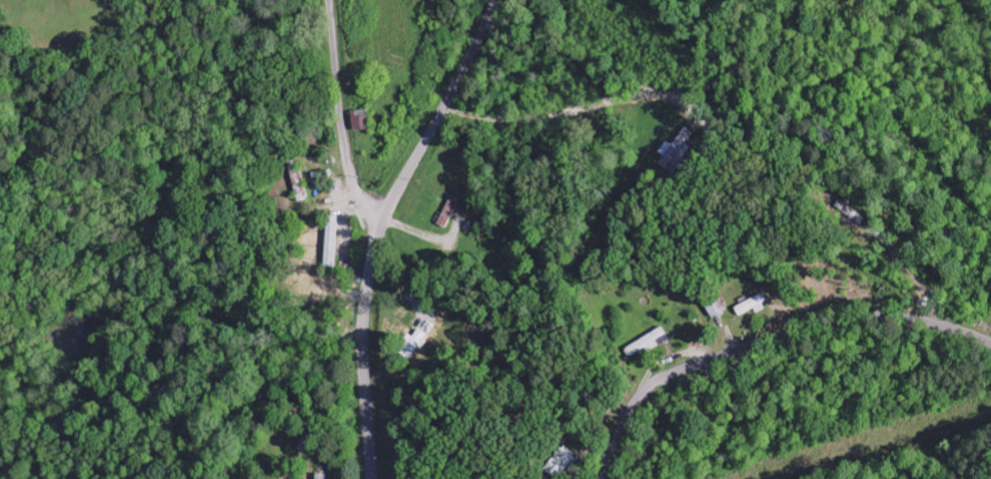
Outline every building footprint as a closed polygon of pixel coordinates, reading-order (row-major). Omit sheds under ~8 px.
[(370,112),(353,114),(355,133),(372,131),(370,112)] [(674,176),(693,149),(687,146),(694,135),(685,129),(674,146),(668,142),(660,154),(665,158),(659,166),(674,176)] [(308,202),(301,162),(291,164),(298,204),(308,202)] [(438,226),(448,231),(460,203),(452,199),(438,226)] [(764,294),(737,307),(743,317),(769,305),(764,294)] [(714,318),(730,310),(723,296),(707,304),(714,318)] [(631,360),(670,337),(664,327),(625,349),(631,360)] [(558,478),(561,478),(579,456),(566,445),(546,469),(558,478)]
